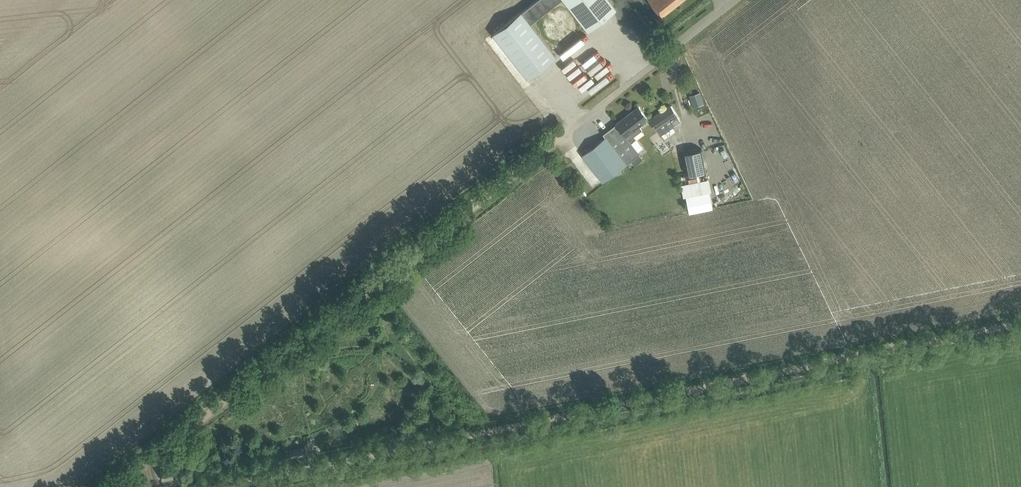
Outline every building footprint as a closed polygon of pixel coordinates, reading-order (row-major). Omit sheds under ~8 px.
[(528,77),(556,55),(531,22),(560,0),(536,0),(493,33),(528,77)] [(617,9),(611,0),(565,0),(588,31),(617,9)] [(660,14),(662,16),(679,2),(682,0),(649,0),(660,14)] [(577,28),(577,24),(577,21),(576,18),(574,15),(572,12),(569,10),(566,8),(562,7),(559,7),(556,7),(552,8),(549,10),(546,12),(544,15),(543,18),(542,21),(541,25),(542,28),(543,32),(545,35),(547,37),(550,40),(553,41),(556,42),(560,42),(563,42),(566,41),(569,39),(572,37),(574,34),(576,31),(577,28)] [(589,92),(607,79),(603,74),(591,83),(577,63),(568,70),(572,76),(570,77),(581,92),(586,88),(589,92)] [(691,95),(690,96),(691,100),(692,100),(701,97),(699,92),(691,95)] [(659,135),(681,120),(671,105),(649,120),(659,135)] [(639,153),(629,140),(642,130),(639,125),(640,124),(648,118),(639,106),(616,123),(624,133),(617,139),(632,159),(639,153)] [(606,136),(582,154),(603,181),(617,171),(632,159),(617,139),(609,129),(603,133),(606,136)] [(702,148),(683,152),(688,174),(706,171),(702,148)] [(291,457),(307,453),(306,446),(290,450),(291,457)] [(163,480),(174,478),(172,467),(161,470),(163,480)]
